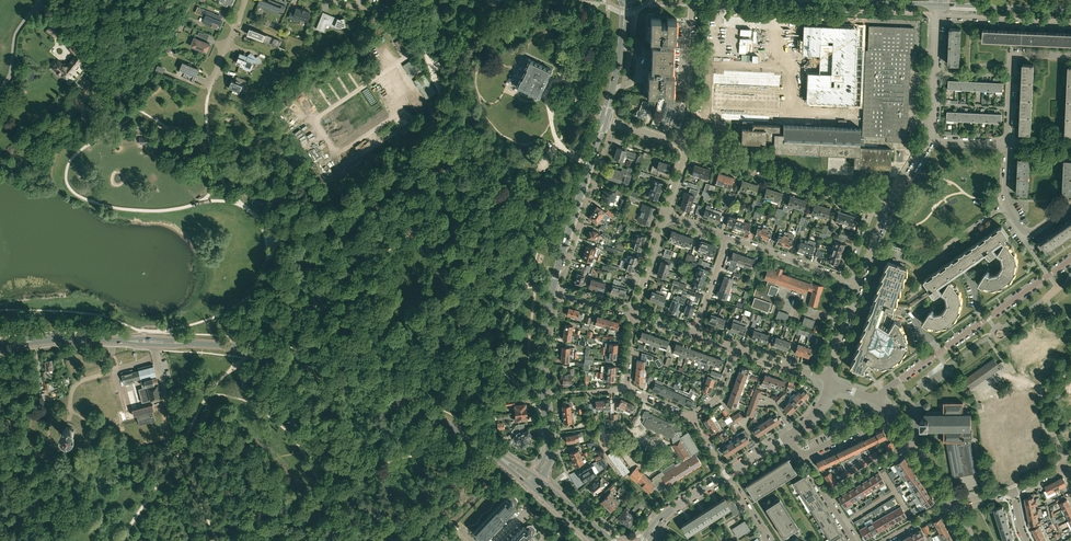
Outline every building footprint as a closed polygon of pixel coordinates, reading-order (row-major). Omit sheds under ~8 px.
[(279,10),(283,12),(285,5),(272,0),(268,0),(268,1),(265,0),(259,0),(257,4),(278,13),(279,10)] [(290,10),(288,17),(300,21),(301,18),(307,20),(308,18),(309,18),(311,14),(309,14),(310,12),(296,7),(294,11),(290,10)] [(201,15),(205,16),(202,22),(219,29),(222,21),(213,17),(214,13),(203,9),(201,15)] [(334,26),(335,25),(340,27),(346,26),(344,17),(340,18),(340,19),(337,17),(337,18),(326,13),(325,16),(322,14),(319,21),(323,23),(320,30),(324,32),(327,23),(334,26)] [(664,89),(664,93),(673,94),(674,72),(665,72),(665,68),(672,69),(673,43),(666,43),(666,39),(676,40),(677,18),(667,18),(667,22),(661,22),(661,18),(651,17),(650,39),(660,39),(659,43),(652,42),(651,68),(658,68),(658,72),(649,71),(648,93),(657,93),(658,89),(664,89)] [(803,24),(801,73),(806,73),(805,90),(806,90),(805,103),(860,105),(864,27),(803,24)] [(737,129),(737,138),(741,138),(741,141),(741,142),(765,143),(765,142),(765,140),(774,140),(773,151),(819,153),(854,154),(854,167),(890,168),(891,148),(890,148),(891,141),(907,142),(907,137),(910,65),(910,53),(910,52),(910,51),(908,51),(908,47),(913,48),(913,47),(914,27),(867,25),(866,50),(862,133),(860,133),(860,128),(846,127),(847,124),(847,120),(838,120),(838,123),(838,127),(820,126),(783,125),(783,133),(779,133),(779,125),(753,124),(742,123),(742,128),(742,129),(737,129)] [(950,28),(949,38),(949,46),(960,46),(961,28),(950,28)] [(1003,30),(999,30),(983,29),(983,40),(1002,41),(1003,30)] [(255,30),(253,36),(263,40),(277,46),(280,40),(265,34),(255,30)] [(1022,31),(1019,31),(1003,30),(1002,41),(1022,42),(1022,31)] [(1042,32),(1039,32),(1022,31),(1022,42),(1041,43),(1042,32)] [(1061,33),(1058,32),(1042,32),(1041,43),(1061,44),(1061,33)] [(1061,33),(1061,44),(1070,44),(1070,33),(1061,33)] [(194,37),(191,46),(199,49),(199,50),(202,51),(203,51),(207,52),(210,44),(194,37)] [(395,42),(402,54),(406,51),(398,40),(395,42)] [(80,66),(79,64),(84,58),(78,53),(80,51),(73,44),(68,48),(75,55),(69,64),(67,63),(65,63),(64,64),(58,59),(52,67),(67,79),(75,69),(77,69),(80,66)] [(949,46),(949,56),(948,64),(959,65),(960,46),(949,46)] [(249,68),(252,61),(253,62),(254,62),(255,63),(257,63),(258,63),(259,62),(260,62),(261,62),(261,61),(260,61),(260,60),(260,59),(260,58),(259,57),(259,56),(258,56),(256,57),(255,56),(254,55),(253,55),(252,54),(251,53),(247,56),(240,53),(236,62),(249,68)] [(518,74),(514,84),(538,96),(552,67),(527,55),(522,65),(521,65),(521,66),(520,66),(520,67),(519,67),(518,70),(517,71),(517,72),(518,73),(518,74)] [(419,70),(412,59),(403,65),(411,76),(419,70)] [(179,69),(184,71),(182,77),(193,81),(198,68),(182,61),(179,69)] [(1023,64),(1022,74),(1022,81),(1033,81),(1034,64),(1023,64)] [(710,69),(708,122),(742,123),(753,124),(779,125),(782,125),(784,72),(710,69)] [(228,88),(233,89),(233,88),(241,91),(244,85),(245,85),(247,80),(236,76),(234,81),(231,79),(228,88)] [(1022,81),(1021,91),(1021,98),(1032,99),(1033,81),(1022,81)] [(1021,98),(1021,108),(1020,115),(1032,116),(1032,99),(1021,98)] [(649,109),(652,110),(654,104),(643,100),(639,110),(638,109),(636,116),(643,118),(643,117),(646,118),(649,109)] [(677,113),(676,113),(677,109),(667,106),(666,110),(665,109),(662,119),(660,119),(658,125),(665,128),(665,127),(668,128),(671,118),(675,119),(677,113)] [(1020,115),(1020,125),(1019,133),(1031,133),(1032,116),(1020,115)] [(625,161),(627,157),(634,159),(636,153),(626,150),(617,147),(614,158),(625,161)] [(1018,157),(1018,167),(1018,175),(1029,176),(1030,158),(1018,157)] [(659,161),(657,167),(652,165),(650,172),(657,174),(659,169),(667,172),(669,164),(659,161)] [(695,176),(696,175),(699,176),(702,167),(694,165),(691,175),(695,176)] [(706,180),(707,178),(710,169),(702,167),(699,176),(703,177),(703,179),(706,180)] [(633,171),(622,168),(621,171),(611,168),(608,177),(620,181),(622,175),(626,176),(624,183),(628,184),(633,171)] [(715,183),(723,185),(726,175),(718,172),(715,183)] [(734,177),(726,175),(723,185),(731,188),(734,177)] [(1018,175),(1017,185),(1017,193),(1028,194),(1029,176),(1018,175)] [(1063,177),(1062,195),(1070,196),(1070,178),(1063,177)] [(651,185),(653,185),(652,188),(660,191),(663,183),(655,180),(654,180),(652,180),(651,185)] [(739,189),(739,190),(747,193),(750,183),(742,180),(739,189)] [(758,185),(750,183),(747,193),(755,195),(755,194),(758,185)] [(715,186),(710,184),(709,184),(707,192),(710,193),(713,194),(715,186)] [(614,201),(616,194),(622,196),(623,190),(614,188),(613,191),(611,190),(610,192),(604,190),(601,197),(605,198),(604,199),(610,201),(610,200),(614,201)] [(657,199),(660,191),(652,188),(649,197),(657,199)] [(692,202),(693,199),(695,199),(696,196),(697,196),(698,191),(690,188),(688,193),(685,192),(684,192),(682,197),(684,197),(683,199),(692,202)] [(766,188),(763,196),(761,195),(759,201),(757,201),(755,209),(759,210),(761,202),(763,203),(764,200),(767,200),(767,199),(771,200),(774,190),(766,188)] [(782,193),(774,190),(771,200),(779,203),(782,193)] [(724,207),(728,208),(730,200),(733,192),(730,191),(724,207)] [(795,208),(798,198),(790,195),(788,204),(784,203),(782,209),(785,210),(787,211),(788,209),(790,209),(791,207),(795,208)] [(806,201),(798,198),(795,208),(799,210),(799,212),(802,213),(802,211),(803,211),(803,210),(806,201)] [(692,207),(690,206),(692,202),(683,199),(680,207),(689,210),(691,211),(692,207)] [(811,212),(811,213),(814,215),(813,217),(818,219),(819,216),(819,215),(822,206),(814,203),(811,212)] [(655,208),(643,204),(637,220),(649,224),(655,208)] [(703,217),(710,220),(714,209),(710,208),(711,206),(707,204),(705,210),(703,217)] [(609,215),(605,212),(597,206),(593,212),(606,221),(605,220),(609,215)] [(819,215),(819,216),(827,219),(827,217),(830,208),(822,206),(819,215)] [(614,217),(616,213),(608,208),(606,212),(614,217)] [(718,222),(721,215),(722,212),(714,209),(710,220),(718,222)] [(838,225),(842,227),(846,213),(838,211),(835,221),(838,222),(837,224),(838,225)] [(597,223),(599,220),(604,224),(606,221),(593,212),(589,217),(597,223)] [(850,229),(851,225),(854,216),(846,213),(842,227),(843,224),(847,225),(846,228),(850,229)] [(726,225),(733,228),(736,219),(729,216),(726,225)] [(733,228),(740,230),(743,221),(736,219),(733,228)] [(751,224),(743,221),(740,230),(748,233),(751,224)] [(1070,235),(1070,222),(1042,243),(1041,241),(1038,243),(1041,248),(1044,246),(1048,252),(1070,235)] [(755,235),(762,237),(765,228),(762,227),(763,226),(759,225),(755,235)] [(766,225),(765,228),(762,237),(768,240),(771,232),(772,232),(772,230),(768,228),(769,226),(766,225)] [(927,277),(924,281),(931,291),(933,294),(932,295),(932,296),(933,296),(933,297),(934,297),(935,296),(940,293),(941,291),(937,286),(986,252),(987,253),(988,255),(988,256),(987,256),(987,257),(988,258),(989,258),(990,258),(996,254),(997,252),(1002,256),(1004,265),(999,273),(990,275),(988,274),(990,271),(990,270),(989,270),(989,269),(988,269),(987,270),(986,271),(986,272),(985,272),(985,273),(978,284),(984,287),(984,286),(991,287),(991,289),(1003,286),(1003,284),(1008,280),(1010,281),(1016,271),(1015,270),(1016,264),(1018,263),(1015,252),(1013,252),(1009,246),(1010,245),(1005,242),(1003,241),(997,252),(995,251),(993,249),(993,247),(1006,238),(1009,236),(1002,226),(998,228),(998,229),(993,233),(991,232),(989,235),(985,237),(986,239),(980,242),(978,241),(976,244),(972,246),(973,248),(967,251),(966,250),(963,253),(959,255),(960,257),(954,261),(953,259),(950,262),(946,264),(947,266),(941,270),(940,268),(937,271),(933,273),(934,275),(928,279),(927,277)] [(596,240),(597,236),(599,237),(600,234),(599,233),(597,233),(597,231),(592,230),(592,231),(589,230),(587,237),(596,240)] [(669,239),(673,240),(672,242),(675,244),(679,233),(672,231),(669,239)] [(776,242),(783,245),(787,232),(784,231),(784,233),(780,232),(779,235),(776,242)] [(789,236),(787,235),(787,232),(783,245),(789,247),(792,239),(793,236),(789,235),(789,236)] [(679,243),(683,244),(685,236),(679,233),(675,244),(675,245),(677,246),(678,244),(679,245),(679,243)] [(637,234),(636,237),(635,237),(634,240),(632,240),(643,244),(645,236),(637,234)] [(683,244),(681,248),(684,249),(685,247),(686,245),(690,246),(693,238),(685,236),(683,244)] [(807,243),(804,252),(811,255),(814,246),(816,242),(809,239),(808,241),(808,242),(807,243)] [(641,250),(643,244),(632,240),(630,247),(633,247),(633,248),(641,250)] [(800,241),(797,250),(804,252),(807,243),(808,242),(808,241),(805,240),(805,241),(804,242),(800,241)] [(698,249),(697,252),(704,254),(708,243),(701,241),(698,249)] [(835,241),(833,248),(842,251),(844,244),(835,241)] [(716,246),(708,243),(704,254),(712,257),(713,254),(716,246)] [(594,255),(597,256),(597,255),(600,256),(601,254),(597,253),(599,249),(591,246),(591,245),(588,244),(587,245),(585,252),(594,255)] [(833,248),(831,254),(840,257),(842,251),(833,248)] [(594,255),(585,252),(583,258),(583,259),(583,260),(586,261),(587,260),(591,261),(593,258),(600,260),(601,257),(600,256),(597,255),(597,256),(594,255)] [(733,252),(731,259),(730,260),(731,263),(734,264),(732,268),(728,266),(727,269),(733,272),(734,270),(734,271),(735,268),(736,264),(740,254),(733,252)] [(630,254),(629,258),(628,258),(627,261),(636,264),(639,257),(630,254)] [(746,257),(740,254),(736,264),(743,266),(746,257)] [(828,261),(837,264),(840,257),(831,254),(828,261)] [(753,259),(746,257),(743,266),(743,267),(749,269),(753,259)] [(634,271),(636,264),(627,261),(626,264),(624,263),(623,267),(626,268),(626,269),(634,271)] [(662,261),(659,268),(669,271),(670,268),(668,267),(670,264),(662,261)] [(899,287),(900,285),(902,285),(903,277),(903,275),(905,275),(906,268),(888,261),(888,262),(884,268),(885,269),(885,271),(880,277),(882,278),(881,281),(877,287),(879,288),(878,291),(874,297),(875,298),(874,300),(870,306),(872,307),(871,310),(867,316),(869,317),(868,320),(864,326),(865,327),(864,329),(860,335),(862,336),(861,339),(857,345),(859,346),(858,348),(854,354),(855,356),(854,358),(850,364),(852,365),(851,368),(862,372),(863,372),(864,372),(864,371),(864,370),(864,369),(863,369),(867,363),(872,365),(873,364),(880,365),(880,367),(892,364),(891,363),(897,359),(898,360),(905,350),(903,349),(905,342),(906,342),(904,330),(902,330),(899,326),(900,324),(894,320),(895,312),(897,312),(898,309),(897,309),(896,308),(895,306),(896,297),(897,294),(899,295),(899,287)] [(582,270),(582,271),(581,274),(578,273),(578,274),(577,274),(577,277),(576,282),(581,284),(584,275),(585,272),(586,272),(587,267),(580,265),(579,270),(582,270)] [(698,267),(696,274),(705,277),(707,270),(698,267)] [(813,289),(810,302),(809,304),(810,304),(809,306),(814,307),(814,305),(817,306),(820,292),(821,292),(823,286),(814,284),(814,285),(781,273),(782,269),(778,267),(776,271),(768,268),(764,279),(768,280),(765,288),(757,285),(753,296),(754,297),(751,305),(768,311),(771,312),(776,298),(775,297),(775,296),(778,287),(775,286),(776,283),(806,293),(808,287),(813,289)] [(665,278),(666,274),(668,274),(669,271),(659,268),(657,275),(665,278)] [(624,277),(625,276),(622,275),(621,279),(622,279),(621,279),(625,280),(631,282),(633,276),(627,273),(625,277),(624,277)] [(696,274),(694,280),(703,283),(705,277),(696,274)] [(725,276),(722,283),(730,286),(733,279),(725,276)] [(589,286),(596,288),(598,280),(591,278),(589,286)] [(610,292),(617,294),(620,283),(621,281),(614,279),(610,292)] [(605,287),(604,287),(605,282),(598,280),(596,288),(599,289),(599,290),(603,291),(605,287)] [(701,290),(703,283),(694,280),(693,283),(692,282),(691,286),(692,286),(691,287),(701,290)] [(955,284),(951,282),(950,281),(942,292),(946,295),(948,304),(943,312),(934,314),(932,313),(934,310),(934,309),(933,308),(932,308),(932,309),(930,311),(923,323),(928,326),(929,325),(936,326),(936,328),(948,325),(947,323),(953,319),(954,320),(961,310),(959,309),(960,303),(962,302),(960,291),(958,291),(954,285),(955,284)] [(627,288),(624,287),(625,285),(623,284),(620,283),(617,294),(624,296),(625,292),(627,292),(628,289),(626,288),(627,288)] [(722,283),(720,289),(728,292),(730,286),(722,283)] [(658,290),(660,290),(656,302),(663,304),(666,296),(667,293),(661,291),(662,288),(660,287),(658,290)] [(726,299),(727,295),(728,292),(720,289),(718,296),(726,299)] [(656,302),(660,290),(658,290),(657,290),(656,292),(652,291),(649,299),(656,302)] [(672,299),(669,308),(675,311),(676,311),(680,302),(682,296),(677,295),(677,296),(674,295),(673,299),(672,299)] [(694,307),(691,306),(692,301),(689,299),(687,304),(684,314),(691,316),(694,307)] [(583,315),(579,314),(579,311),(569,308),(567,315),(577,318),(576,319),(577,319),(577,320),(581,321),(583,315)] [(778,310),(776,318),(786,321),(789,313),(778,310)] [(708,322),(715,324),(718,317),(711,314),(708,322)] [(598,325),(599,324),(602,325),(605,318),(597,316),(595,323),(596,324),(598,325)] [(804,316),(801,324),(812,328),(815,320),(804,316)] [(715,324),(722,327),(725,319),(718,317),(715,324)] [(609,328),(609,327),(611,320),(605,318),(602,325),(604,326),(603,326),(605,327),(606,326),(607,327),(607,328),(609,328)] [(739,324),(740,321),(739,321),(739,320),(734,318),(733,322),(730,330),(737,332),(739,324)] [(615,331),(616,329),(618,330),(619,330),(620,326),(618,325),(618,322),(611,320),(609,327),(609,329),(612,330),(615,331)] [(565,324),(564,332),(572,333),(573,326),(565,324)] [(746,326),(739,324),(737,332),(743,334),(746,326)] [(755,327),(754,329),(751,337),(758,340),(761,332),(763,328),(758,326),(757,328),(755,327)] [(1047,332),(1043,334),(1049,344),(1057,339),(1052,329),(1046,332),(1047,332)] [(571,340),(573,340),(574,335),(571,335),(572,333),(564,332),(563,339),(571,340)] [(639,339),(646,341),(649,334),(642,332),(639,339)] [(768,334),(761,332),(758,340),(765,342),(768,334)] [(651,350),(652,345),(655,336),(649,334),(646,341),(650,342),(649,345),(648,349),(651,350)] [(662,339),(655,336),(652,345),(659,348),(660,346),(662,339)] [(773,345),(780,347),(783,339),(776,337),(773,345)] [(671,345),(668,344),(669,341),(662,339),(660,346),(666,348),(665,350),(666,351),(665,355),(667,356),(668,356),(669,351),(671,345)] [(780,347),(787,350),(790,342),(783,339),(780,347)] [(610,343),(606,343),(605,346),(602,346),(602,348),(601,348),(601,350),(617,351),(618,344),(610,343)] [(674,350),(673,352),(679,355),(680,355),(680,353),(683,346),(676,343),(674,350)] [(795,352),(802,355),(805,346),(798,344),(795,352)] [(680,353),(680,355),(682,356),(682,357),(686,358),(687,355),(689,348),(683,346),(680,353)] [(808,357),(811,358),(812,353),(810,352),(811,349),(805,346),(802,355),(808,357)] [(686,358),(688,359),(692,360),(693,360),(694,357),(696,350),(689,348),(687,355),(686,358)] [(605,354),(606,354),(605,358),(606,358),(608,358),(613,358),(616,358),(617,351),(601,350),(601,351),(602,351),(602,354),(605,354)] [(694,357),(693,360),(695,361),(699,363),(699,362),(700,360),(703,353),(696,350),(694,357)] [(703,353),(700,360),(707,362),(709,355),(703,353)] [(709,355),(707,362),(713,364),(716,357),(709,355)] [(637,360),(636,367),(646,368),(647,357),(645,357),(645,356),(642,356),(642,358),(641,358),(641,361),(637,360)] [(716,357),(713,364),(722,367),(723,363),(721,363),(723,360),(716,357)] [(994,359),(965,379),(971,388),(1000,368),(1001,369),(1005,367),(1002,362),(1001,362),(998,364),(994,359)] [(1032,365),(1033,366),(1034,366),(1031,359),(1022,363),(1024,369),(1032,365)] [(122,374),(122,377),(125,385),(136,382),(135,379),(141,378),(142,380),(143,386),(147,385),(155,383),(158,382),(153,364),(138,368),(139,370),(133,372),(132,369),(121,372),(122,374)] [(616,366),(608,365),(604,365),(604,372),(615,373),(616,366)] [(741,366),(739,372),(747,375),(749,369),(741,366)] [(572,383),(572,373),(574,373),(574,368),(567,368),(567,373),(560,373),(560,378),(563,378),(563,383),(563,385),(570,386),(570,383),(572,383)] [(614,381),(615,373),(604,372),(595,371),(595,375),(597,375),(597,377),(603,378),(603,376),(604,376),(604,378),(603,379),(602,380),(604,382),(605,382),(607,381),(607,380),(614,381)] [(739,372),(736,379),(744,382),(747,375),(739,372)] [(762,382),(768,385),(771,376),(765,374),(762,382)] [(649,376),(647,382),(650,384),(652,379),(653,379),(653,380),(655,376),(649,376)] [(703,382),(705,383),(712,385),(714,379),(708,376),(707,379),(704,378),(703,381),(703,382)] [(768,385),(775,387),(778,379),(771,376),(768,385)] [(736,379),(734,385),(742,388),(744,382),(736,379)] [(784,381),(778,379),(775,387),(782,389),(784,381)] [(652,389),(658,392),(662,385),(655,382),(652,389)] [(158,383),(147,386),(139,389),(142,402),(162,397),(158,383)] [(708,394),(709,392),(710,392),(712,385),(705,383),(703,390),(703,391),(708,394)] [(658,392),(665,395),(668,388),(662,385),(658,392)] [(734,385),(732,392),(740,395),(742,388),(734,385)] [(665,395),(671,398),(674,391),(668,388),(665,395)] [(803,388),(800,391),(799,390),(797,392),(804,399),(809,394),(803,388)] [(693,400),(691,399),(694,391),(690,390),(689,394),(684,404),(690,407),(693,400)] [(671,398),(678,401),(681,394),(674,391),(671,398)] [(678,401),(684,404),(689,394),(682,391),(681,394),(678,401)] [(732,392),(729,398),(737,401),(740,395),(732,392)] [(799,404),(804,399),(797,392),(795,394),(796,395),(793,398),(799,404)] [(727,405),(735,408),(737,401),(729,398),(727,405)] [(793,398),(788,403),(794,409),(799,404),(793,398)] [(610,399),(603,400),(604,411),(611,410),(611,407),(610,399)] [(623,412),(624,409),(628,402),(621,399),(618,406),(622,407),(620,410),(623,412)] [(596,404),(591,404),(592,408),(596,408),(600,408),(603,408),(603,411),(604,411),(603,400),(595,400),(596,404)] [(571,409),(570,405),(570,402),(562,403),(562,407),(561,407),(562,410),(563,410),(563,413),(574,412),(573,409),(571,409)] [(624,409),(632,412),(633,413),(635,409),(633,408),(634,405),(628,402),(624,409)] [(921,418),(921,426),(924,426),(924,430),(926,430),(926,432),(942,432),(942,437),(940,437),(940,440),(942,440),(944,440),(944,441),(948,441),(954,475),(975,471),(975,473),(976,473),(970,438),(972,438),(972,431),(970,431),(970,429),(971,429),(971,413),(970,413),(970,411),(963,411),(963,402),(944,402),(944,403),(941,403),(941,404),(940,404),(940,406),(941,406),(941,411),(928,411),(928,408),(930,406),(930,404),(928,403),(926,403),(925,404),(925,406),(926,408),(926,411),(926,414),(924,414),(924,418),(921,418)] [(789,414),(794,409),(788,403),(783,408),(789,414)] [(515,405),(513,405),(514,413),(527,411),(526,404),(515,405)] [(54,411),(55,414),(59,413),(61,420),(67,418),(64,406),(57,407),(58,410),(54,411)] [(136,414),(137,417),(139,425),(156,421),(153,410),(136,414)] [(513,420),(517,420),(527,419),(527,411),(514,413),(514,417),(513,418),(513,420)] [(673,444),(683,460),(675,464),(674,463),(661,470),(662,472),(657,475),(656,476),(653,478),(652,479),(651,480),(639,470),(640,468),(637,466),(629,475),(637,482),(638,480),(643,485),(642,486),(649,492),(650,491),(651,492),(655,488),(659,491),(660,489),(661,487),(663,485),(666,485),(666,484),(667,485),(701,463),(697,457),(699,455),(698,452),(697,451),(699,450),(687,432),(683,435),(680,431),(681,428),(680,426),(677,426),(676,424),(676,423),(674,422),(674,423),(672,424),(649,413),(647,411),(644,411),(642,416),(644,419),(642,421),(644,423),(644,424),(647,429),(653,428),(657,433),(662,432),(666,437),(672,437),(673,444)] [(564,419),(564,424),(568,423),(568,422),(572,422),(571,414),(574,414),(574,412),(563,413),(563,415),(562,415),(563,419),(564,419)] [(704,420),(708,427),(717,421),(712,413),(709,415),(709,417),(704,420)] [(776,414),(770,417),(775,425),(781,421),(776,414)] [(770,417),(764,421),(769,428),(775,425),(770,417)] [(717,421),(708,427),(712,433),(721,427),(717,421)] [(764,421),(759,425),(763,432),(769,428),(764,421)] [(525,427),(524,423),(517,424),(519,428),(521,433),(524,440),(527,445),(530,444),(530,442),(531,442),(529,438),(530,437),(529,435),(530,434),(528,430),(525,431),(523,428),(525,427)] [(67,439),(68,439),(69,439),(70,439),(71,439),(72,439),(73,438),(74,437),(75,436),(75,435),(76,434),(76,433),(76,432),(76,431),(76,430),(76,429),(76,428),(75,428),(75,427),(74,426),(73,425),(71,424),(70,424),(69,424),(68,424),(67,424),(66,424),(65,425),(64,425),(63,426),(62,427),(62,428),(61,429),(61,430),(61,431),(61,432),(61,433),(61,434),(61,435),(62,435),(62,436),(63,437),(64,438),(65,438),(66,439),(67,439)] [(753,429),(757,436),(763,432),(759,425),(753,429)] [(887,436),(886,437),(883,430),(875,433),(876,434),(879,441),(881,447),(885,445),(891,441),(890,441),(887,436)] [(524,447),(527,445),(524,440),(521,433),(514,436),(516,441),(517,440),(518,443),(519,442),(521,447),(523,446),(524,447)] [(580,433),(566,435),(567,442),(568,442),(568,444),(575,442),(575,441),(579,440),(578,437),(581,436),(580,433)] [(745,434),(739,437),(744,445),(750,441),(745,434)] [(873,444),(879,441),(876,434),(870,437),(873,444)] [(739,437),(733,441),(738,449),(744,445),(739,437)] [(867,447),(873,444),(870,437),(864,440),(867,447)] [(836,452),(837,453),(840,459),(844,467),(845,469),(846,469),(840,473),(844,478),(879,456),(875,451),(870,454),(866,447),(867,447),(864,440),(863,439),(836,452)] [(733,441),(727,445),(732,452),(738,449),(733,441)] [(888,450),(894,446),(891,441),(885,445),(888,450)] [(727,445),(722,449),(726,456),(732,452),(727,445)] [(570,452),(573,459),(581,456),(579,449),(574,451),(574,450),(570,451),(571,452),(570,452)] [(834,462),(840,459),(837,453),(831,456),(834,462)] [(583,462),(581,456),(573,459),(575,465),(576,466),(579,465),(579,464),(583,462)] [(831,456),(824,459),(827,465),(834,462),(831,456)] [(896,463),(895,463),(893,465),(897,470),(899,469),(908,463),(904,457),(899,461),(898,460),(895,462),(896,463)] [(774,466),(745,485),(752,495),(751,496),(753,499),(754,498),(754,499),(787,478),(788,477),(797,472),(796,471),(798,470),(796,466),(794,468),(788,458),(776,465),(774,466)] [(816,461),(820,468),(823,473),(826,471),(824,468),(828,466),(827,465),(824,459),(824,458),(816,461)] [(908,463),(899,469),(903,474),(912,468),(911,468),(912,467),(910,464),(909,465),(908,463)] [(912,468),(903,474),(907,480),(915,474),(912,468)] [(588,469),(580,474),(584,481),(592,476),(594,478),(598,475),(596,472),(595,473),(593,470),(590,472),(588,469)] [(830,471),(824,475),(828,481),(834,477),(830,471)] [(872,477),(878,487),(879,488),(886,484),(878,472),(872,477)] [(915,474),(907,480),(910,485),(919,479),(918,477),(919,477),(917,474),(916,474),(915,474)] [(793,482),(797,488),(807,481),(803,476),(793,482)] [(831,486),(837,482),(834,477),(828,481),(831,486)] [(878,487),(872,477),(865,481),(871,491),(878,487)] [(1063,477),(1057,480),(1060,487),(1066,484),(1063,477)] [(605,485),(602,482),(604,481),(601,478),(592,486),(591,486),(588,488),(591,491),(591,490),(594,494),(605,485)] [(919,479),(910,485),(914,491),(923,485),(922,484),(923,483),(921,481),(919,479)] [(1057,480),(1051,483),(1055,490),(1060,487),(1057,480)] [(811,487),(807,481),(797,488),(801,493),(811,487)] [(871,491),(865,481),(858,485),(865,495),(871,491)] [(1045,486),(1047,490),(1048,493),(1055,490),(1051,483),(1045,486)] [(865,495),(858,485),(852,489),(858,499),(865,495)] [(923,485),(914,491),(912,492),(916,497),(918,496),(927,490),(923,485)] [(814,493),(811,487),(801,493),(804,499),(814,493)] [(858,499),(852,489),(845,493),(851,504),(858,499)] [(927,490),(918,496),(916,497),(920,503),(922,501),(930,495),(929,493),(930,493),(928,490),(927,491),(927,490)] [(610,492),(609,494),(609,493),(601,501),(606,506),(613,498),(611,496),(613,495),(610,492)] [(625,495),(621,499),(621,500),(624,503),(625,502),(628,498),(630,496),(627,493),(626,495),(625,495)] [(818,498),(814,493),(804,499),(808,504),(818,498)] [(840,501),(844,508),(846,510),(853,506),(851,504),(845,493),(838,498),(838,499),(839,502),(840,501)] [(1034,499),(1033,497),(1035,496),(1034,493),(1027,495),(1028,498),(1025,498),(1025,501),(1023,501),(1024,504),(1040,501),(1039,498),(1036,498),(1036,499),(1034,499)] [(930,495),(922,501),(920,503),(923,508),(926,507),(927,507),(930,505),(929,505),(934,501),(930,495)] [(507,499),(506,498),(473,532),(483,540),(485,540),(516,508),(515,506),(517,504),(518,503),(518,502),(517,500),(514,497),(513,496),(512,496),(510,496),(509,497),(507,499)] [(620,501),(621,500),(621,499),(619,498),(618,500),(615,497),(614,498),(613,498),(606,506),(610,511),(618,503),(620,501)] [(719,501),(716,503),(710,507),(716,517),(717,516),(717,515),(719,513),(720,514),(726,509),(729,507),(729,508),(730,508),(730,507),(730,506),(728,503),(724,498),(719,502),(719,501)] [(776,501),(766,507),(776,523),(777,524),(784,536),(793,531),(794,530),(796,532),(799,530),(797,528),(798,527),(780,499),(779,499),(778,498),(775,500),(776,501)] [(821,504),(818,498),(808,504),(811,510),(821,504)] [(637,504),(639,506),(643,509),(647,504),(641,499),(637,504)] [(1060,502),(1064,508),(1070,505),(1067,499),(1060,502)] [(825,509),(821,504),(811,510),(815,516),(825,509)] [(622,521),(623,521),(630,513),(627,511),(629,509),(626,506),(621,512),(622,513),(618,517),(619,518),(618,519),(621,521),(622,521)] [(894,510),(899,520),(907,516),(901,506),(894,510)] [(1008,516),(1006,512),(1005,513),(1003,506),(994,509),(1000,527),(1009,524),(1006,517),(1008,516)] [(705,510),(703,512),(702,512),(696,516),(701,525),(702,526),(703,525),(703,524),(706,522),(706,523),(713,518),(712,518),(715,516),(716,517),(710,507),(705,510)] [(828,515),(825,509),(815,516),(818,521),(828,515)] [(887,514),(893,524),(899,520),(894,510),(887,514)] [(1037,515),(1040,514),(1040,515),(1042,514),(1042,511),(1026,514),(1027,517),(1028,517),(1029,519),(1038,518),(1037,515)] [(636,518),(630,513),(623,521),(629,525),(632,521),(633,522),(636,518)] [(880,518),(886,528),(893,524),(887,514),(880,518)] [(822,527),(832,520),(828,515),(818,521),(822,527)] [(687,535),(697,528),(699,527),(698,527),(701,525),(696,516),(691,519),(688,521),(681,525),(687,535)] [(873,521),(879,532),(886,528),(880,518),(873,521)] [(940,518),(933,521),(937,527),(943,524),(940,518)] [(1034,527),(1033,524),(1040,523),(1041,522),(1041,523),(1044,522),(1043,519),(1041,519),(1041,520),(1038,520),(1038,518),(1029,519),(1029,522),(1028,522),(1028,525),(1028,528),(1034,527)] [(835,526),(832,520),(822,527),(825,532),(835,526)] [(745,521),(738,525),(743,532),(746,531),(750,529),(745,521)] [(866,525),(872,536),(879,532),(873,521),(866,525)] [(535,536),(533,534),(535,532),(536,531),(536,530),(536,529),(535,528),(532,525),(531,524),(530,524),(529,524),(528,525),(525,527),(524,526),(510,540),(530,540),(535,536)] [(927,524),(922,527),(926,534),(930,531),(927,524)] [(937,527),(940,533),(946,529),(943,524),(937,527)] [(1012,530),(1011,530),(1009,524),(1000,527),(1004,540),(1014,540),(1012,535),(1013,534),(1012,530)] [(1039,526),(1032,529),(1034,532),(1033,533),(1034,535),(1045,529),(1043,527),(1043,526),(1042,524),(1039,526)] [(732,529),(737,537),(741,534),(743,532),(738,525),(732,529)] [(872,536),(866,525),(859,529),(863,536),(862,537),(864,540),(864,539),(865,540),(872,536)] [(839,531),(835,526),(825,532),(829,538),(839,531)] [(556,533),(557,534),(561,538),(564,536),(566,534),(561,529),(556,533)] [(920,540),(925,540),(927,540),(921,529),(915,532),(920,540)] [(940,533),(943,538),(949,534),(946,529),(940,533)] [(1036,536),(1037,539),(1047,534),(1046,532),(1045,529),(1034,535),(1035,536),(1036,536)] [(839,531),(829,538),(831,540),(836,540),(842,537),(839,531)] [(912,540),(920,540),(915,532),(913,533),(912,532),(909,534),(910,535),(909,535),(912,540)]
